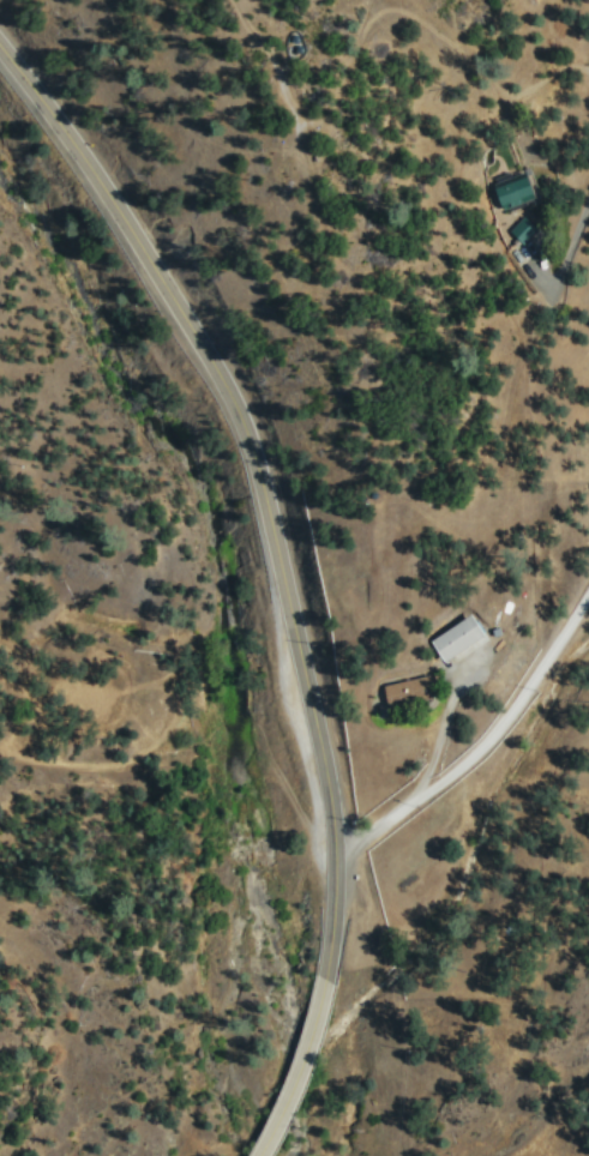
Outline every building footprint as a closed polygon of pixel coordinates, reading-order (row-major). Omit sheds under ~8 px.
[(504,208),(540,195),(531,170),(495,182),(504,208)] [(510,230),(524,243),(538,227),(524,215),(510,230)] [(486,636),(474,614),(431,636),(443,659),(486,636)] [(386,684),(392,706),(437,694),(431,672),(386,684)]
